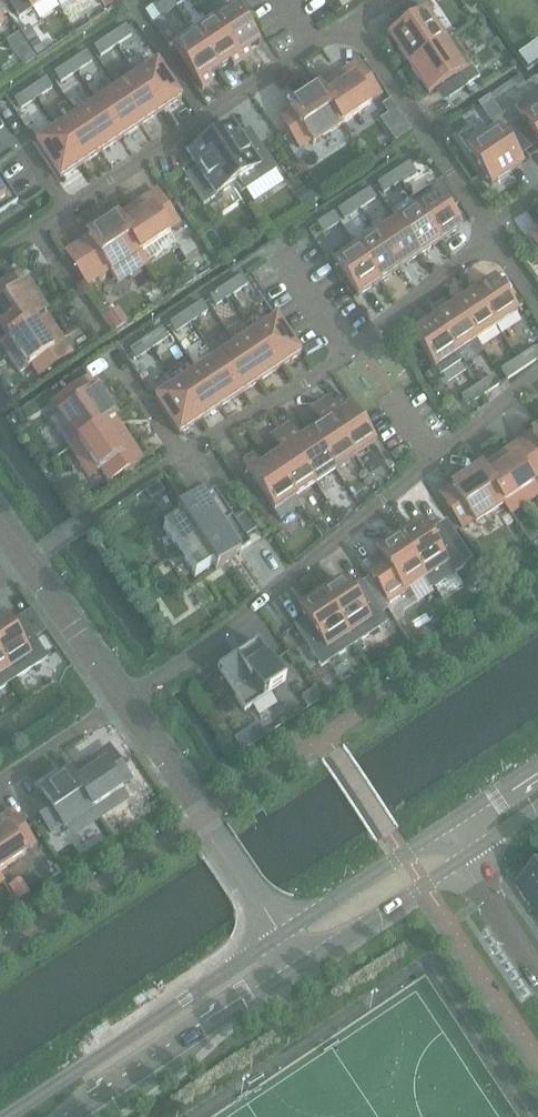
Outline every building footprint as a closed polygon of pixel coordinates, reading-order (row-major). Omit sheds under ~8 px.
[(20,18),(47,0),(8,0),(20,18)] [(176,7),(172,0),(167,0),(154,8),(161,18),(176,7)] [(425,15),(434,9),(428,0),(422,0),(410,8),(418,19),(390,38),(409,67),(451,39),(450,38),(444,42),(425,15)] [(260,44),(235,7),(214,21),(243,65),(252,58),(248,52),(260,44)] [(261,32),(252,18),(246,22),(254,36),(261,32)] [(243,65),(214,21),(194,34),(218,72),(229,64),(233,71),(243,65)] [(116,46),(132,36),(126,27),(110,38),(116,46)] [(218,72),(194,34),(173,48),(202,92),(212,85),(208,78),(218,72)] [(116,46),(110,38),(95,48),(101,57),(116,46)] [(480,78),(472,66),(470,67),(451,39),(409,67),(428,96),(456,77),(464,89),(480,78)] [(46,54),(37,41),(29,47),(37,59),(46,54)] [(36,60),(28,48),(16,56),(24,68),(36,60)] [(76,73),(92,62),(86,54),(71,64),(76,73)] [(182,99),(157,63),(136,77),(161,113),(182,99)] [(61,83),(76,73),(71,64),(55,74),(61,83)] [(371,81),(360,88),(347,70),(319,89),(342,125),(371,106),(369,103),(380,95),(371,81)] [(161,113),(136,77),(116,90),(141,127),(161,113)] [(37,99),(52,89),(46,80),(31,91),(37,99)] [(342,125),(319,89),(289,109),(302,127),(290,135),(300,149),(311,141),(313,144),(342,125)] [(141,127),(116,90),(96,103),(121,140),(141,127)] [(21,110),(37,99),(31,91),(15,101),(21,110)] [(516,110),(515,107),(503,115),(514,131),(525,124),(537,144),(537,96),(516,110)] [(121,140),(96,103),(76,116),(101,153),(121,140)] [(521,166),(503,138),(514,131),(503,115),(491,123),(497,131),(468,151),(491,186),(521,166)] [(101,153),(76,116),(57,130),(81,166),(101,153)] [(276,171),(249,130),(237,138),(231,128),(223,133),(222,131),(207,140),(236,184),(242,193),(276,171)] [(81,166),(57,130),(36,144),(60,180),(81,166)] [(236,184),(207,140),(195,149),(197,151),(189,156),(198,169),(186,177),(205,205),(236,184)] [(415,173),(409,164),(394,175),(400,183),(415,173)] [(400,183),(394,175),(378,185),(384,194),(400,183)] [(0,176),(0,215),(18,203),(0,176)] [(460,229),(449,212),(458,206),(441,181),(411,201),(440,243),(460,229)] [(360,210),(375,200),(370,191),(354,201),(360,210)] [(169,210),(158,217),(146,199),(117,218),(140,254),(170,235),(168,232),(179,224),(169,210)] [(360,210),(354,201),(338,211),(344,220),(360,210)] [(440,243),(411,201),(410,201),(415,209),(396,221),(420,256),(440,243)] [(324,234),(340,224),(334,215),(318,225),(324,234)] [(140,254),(117,218),(88,237),(100,256),(89,263),(98,277),(109,270),(112,273),(140,254)] [(420,256),(396,221),(376,235),(400,270),(420,256)] [(400,270),(376,235),(357,248),(352,240),(380,283),(400,270)] [(380,283),(352,240),(330,255),(358,297),(380,283)] [(232,296),(248,286),(242,277),(226,287),(232,296)] [(517,315),(494,280),(473,294),(496,329),(517,315)] [(45,315),(26,286),(8,298),(0,286),(0,343),(1,344),(45,315)] [(217,306),(232,296),(226,287),(211,298),(217,306)] [(496,329),(473,294),(453,307),(476,342),(496,329)] [(192,323),(208,312),(202,304),(186,314),(192,323)] [(476,342),(453,307),(433,320),(461,363),(462,362),(457,355),(476,342)] [(128,324),(119,309),(106,317),(115,332),(128,324)] [(177,333),(192,323),(186,314),(171,324),(177,333)] [(46,356),(64,344),(45,315),(1,344),(20,373),(32,365),(39,376),(54,367),(46,356)] [(301,355),(277,318),(255,332),(280,369),(301,355)] [(461,363),(433,320),(412,334),(440,377),(461,363)] [(152,349),(168,339),(162,330),(146,341),(152,349)] [(280,369),(255,332),(235,345),(260,382),(280,369)] [(137,360),(152,349),(146,341),(131,351),(137,360)] [(260,382),(235,345),(215,359),(240,396),(260,382)] [(537,360),(537,358),(533,350),(517,361),(523,370),(537,360)] [(240,396),(215,359),(195,372),(220,409),(240,396)] [(508,380),(523,370),(517,361),(502,371),(508,380)] [(220,409),(195,372),(176,385),(200,422),(220,409)] [(483,396),(499,386),(493,377),(477,388),(483,396)] [(200,422),(176,385),(155,399),(179,436),(200,422)] [(468,407),(483,396),(477,388),(462,398),(468,407)] [(71,448),(115,419),(96,390),(77,402),(70,391),(56,401),(63,412),(60,414),(68,426),(59,431),(71,448)] [(376,444),(351,407),(340,414),(329,398),(320,405),(326,415),(355,458),(376,444)] [(355,458),(326,415),(320,405),(310,411),(321,427),(310,434),(335,472),(355,458)] [(116,460),(134,448),(115,419),(71,448),(90,478),(102,470),(109,481),(123,472),(116,460)] [(335,472),(310,434),(300,441),(289,425),(280,431),(286,442),(315,485),(335,472)] [(315,485),(286,442),(280,431),(270,437),(281,453),(270,461),(295,498),(315,485)] [(387,456),(382,448),(376,452),(381,460),(387,456)] [(537,478),(537,469),(533,461),(522,468),(510,450),(479,470),(503,506),(533,485),(531,482),(537,478)] [(295,498),(270,461),(260,468),(253,457),(243,464),(280,521),(301,507),(295,498)] [(503,506),(479,470),(452,488),(464,507),(453,514),(462,528),(473,521),(475,524),(503,506)] [(158,482),(136,497),(142,506),(164,491),(158,482)] [(180,554),(233,519),(215,491),(203,499),(201,497),(177,513),(180,518),(163,529),(180,554)] [(348,516),(343,509),(335,514),(340,522),(348,516)] [(239,553),(251,545),(233,519),(180,554),(195,577),(212,566),(216,571),(240,555),(239,553)] [(330,534),(323,524),(316,529),(323,540),(330,534)] [(464,567),(438,527),(426,535),(419,525),(412,530),(410,527),(397,536),(432,589),(464,567)] [(432,589),(397,536),(383,545),(385,548),(378,553),(386,566),(374,573),(393,601),(425,580),(431,589),(432,589)] [(387,624),(360,584),(348,592),(342,582),(334,587),(332,584),(319,593),(354,646),(387,624)] [(354,646),(319,593),(306,602),(307,604),(300,609),(307,619),(295,627),(321,667),(354,646)] [(21,619),(9,626),(2,617),(0,618),(0,659),(15,681),(47,659),(21,619)] [(291,694),(258,644),(217,671),(251,721),(291,694)] [(0,659),(0,690),(15,681),(0,659)] [(316,701),(309,690),(300,696),(307,706),(316,701)] [(257,723),(234,739),(242,752),(266,737),(257,723)] [(122,766),(110,773),(98,755),(69,775),(99,819),(128,800),(120,788),(131,780),(122,766)] [(99,819),(69,775),(40,794),(53,812),(41,820),(51,834),(62,826),(64,830),(76,822),(82,830),(99,819)] [(14,838),(2,820),(0,821),(0,872),(26,855),(23,852),(35,844),(25,830),(14,838)] [(518,886),(537,916),(537,873),(518,886)]
